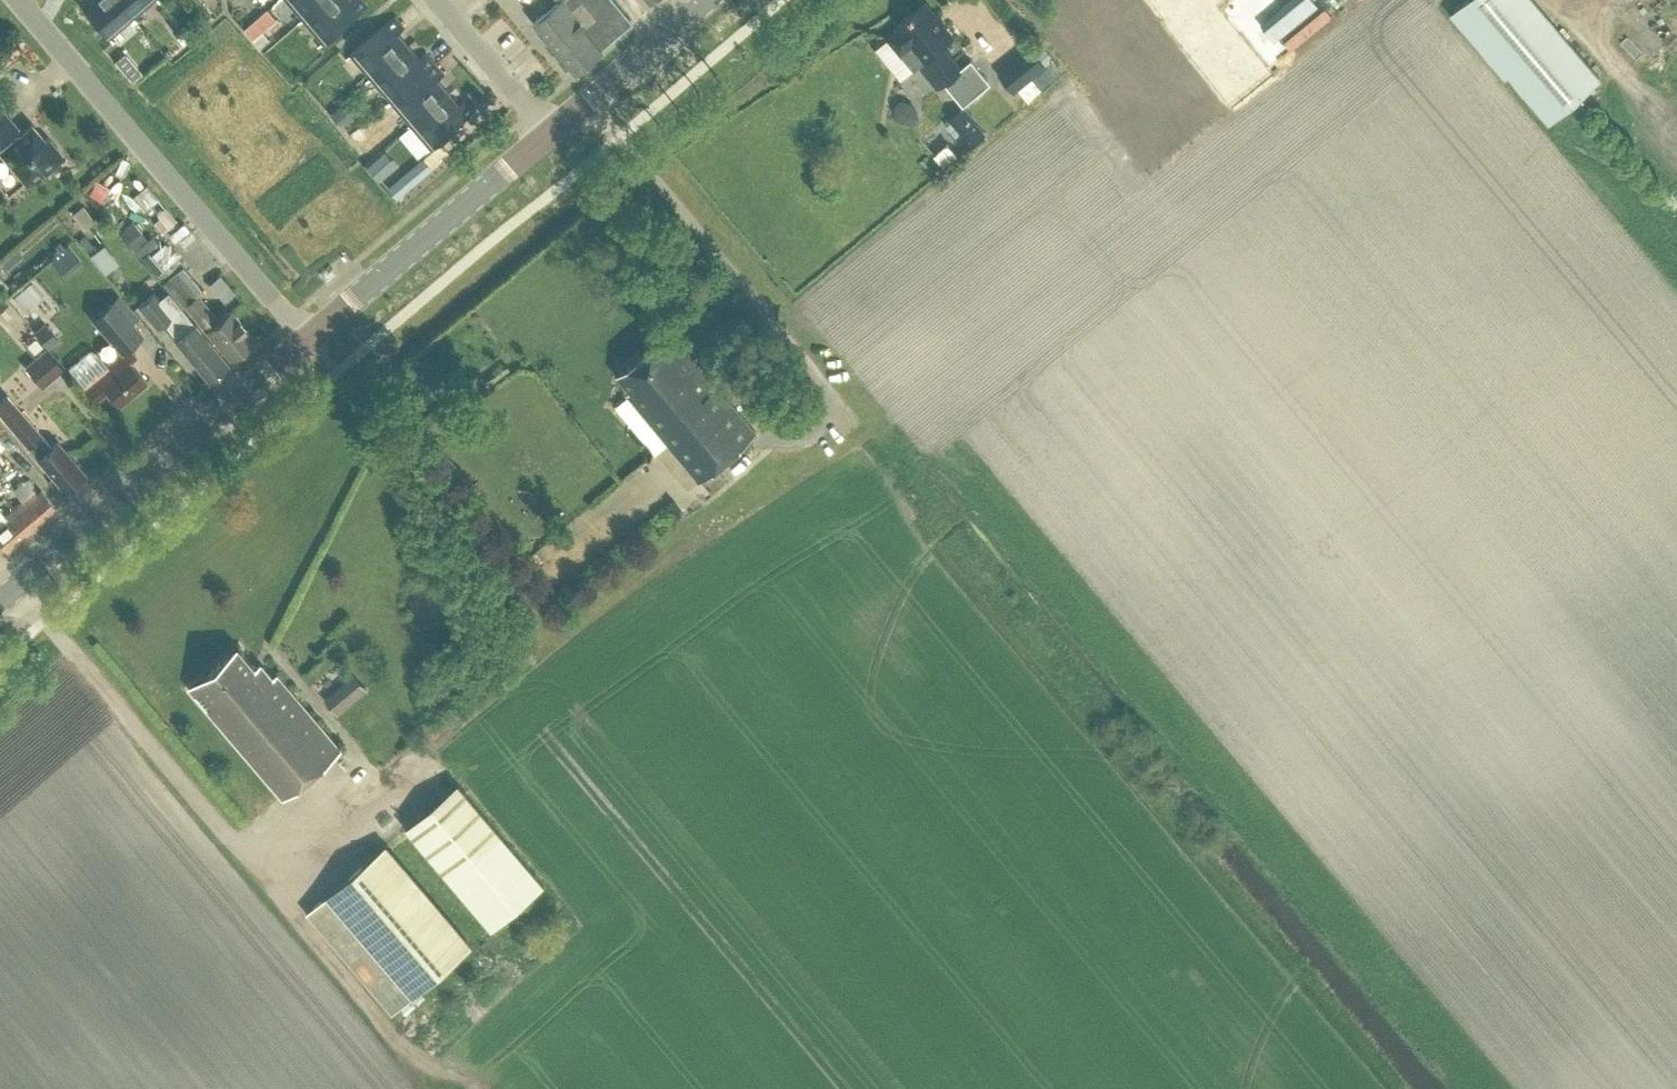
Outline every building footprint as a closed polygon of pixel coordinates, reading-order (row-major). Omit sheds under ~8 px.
[(108,37),(132,17),(119,0),(77,0),(108,37)] [(132,17),(152,0),(119,0),(132,17)] [(304,18),(325,0),(289,0),(304,18)] [(324,42),(368,5),(365,0),(325,0),(304,18),(324,42)] [(550,9),(558,2),(557,0),(542,0),(550,9)] [(550,9),(556,17),(589,56),(614,35),(584,0),(576,0),(565,9),(558,2),(550,9)] [(614,35),(639,14),(628,0),(584,0),(614,35)] [(1454,8),(1549,120),(1600,77),(1535,0),(1463,0),(1454,8)] [(917,63),(938,87),(945,81),(960,100),(965,96),(971,96),(982,87),(983,81),(988,77),(971,57),(960,67),(942,44),(953,35),(925,1),(897,23),(900,27),(889,36),(902,52),(913,42),(925,57),(917,63)] [(268,8),(246,26),(244,28),(253,38),(255,37),(277,18),(268,8)] [(522,10),(514,18),(525,30),(533,23),(522,10)] [(351,54),(372,78),(409,46),(399,33),(405,27),(396,16),(351,54)] [(533,23),(525,30),(565,78),(590,57),(589,56),(556,17),(540,31),(533,23)] [(1000,71),(1015,90),(1048,64),(1032,45),(1000,71)] [(372,78),(391,101),(436,63),(426,52),(419,58),(409,46),(372,78)] [(391,101),(411,124),(449,92),(438,80),(445,74),(436,63),(391,101)] [(411,124),(431,148),(476,111),(466,99),(459,104),(449,92),(411,124)] [(26,182),(42,169),(44,172),(63,155),(47,136),(45,138),(31,122),(19,133),(14,128),(17,126),(0,106),(0,151),(26,182)] [(961,106),(952,113),(964,127),(955,134),(966,147),(984,133),(961,106)] [(388,188),(398,199),(451,154),(441,143),(388,188)] [(367,165),(380,179),(394,168),(380,153),(367,165)] [(141,187),(151,202),(164,194),(154,178),(141,187)] [(97,181),(92,191),(103,197),(107,186),(97,181)] [(174,200),(160,207),(168,225),(183,218),(174,200)] [(184,251),(171,233),(161,240),(148,223),(136,231),(162,267),(184,251)] [(111,237),(95,247),(111,271),(127,261),(111,237)] [(68,263),(82,250),(72,239),(58,252),(68,263)] [(187,255),(168,272),(186,293),(205,276),(187,255)] [(153,292),(138,305),(157,327),(165,319),(178,335),(174,339),(207,378),(225,362),(179,307),(172,313),(153,292)] [(184,302),(230,358),(254,338),(229,308),(217,319),(195,293),(184,302)] [(108,389),(118,401),(145,379),(129,361),(136,356),(128,346),(142,334),(114,300),(97,315),(125,349),(82,385),(95,400),(108,389)] [(740,445),(751,445),(752,435),(757,431),(703,368),(671,328),(617,373),(631,389),(627,392),(647,416),(700,479),(740,445)] [(75,361),(90,374),(109,353),(94,340),(75,361)] [(29,363),(47,383),(69,364),(51,343),(29,363)] [(67,452),(57,440),(51,445),(7,393),(0,399),(0,413),(52,476),(55,473),(66,488),(82,474),(66,455),(67,452)] [(847,406),(860,425),(868,419),(855,401),(847,406)] [(13,505),(33,528),(58,507),(42,488),(37,492),(27,480),(14,491),(18,495),(20,493),(23,497),(13,505)] [(8,549),(33,528),(13,505),(3,514),(0,510),(0,540),(8,549)] [(342,748),(277,672),(274,675),(261,661),(256,665),(239,645),(190,687),(284,797),(342,748)] [(341,686),(327,697),(340,712),(354,701),(341,686)] [(458,781),(457,783),(406,826),(492,926),(543,884),(544,882),(458,781)] [(384,845),(307,910),(391,1012),(470,945),(384,845)]
